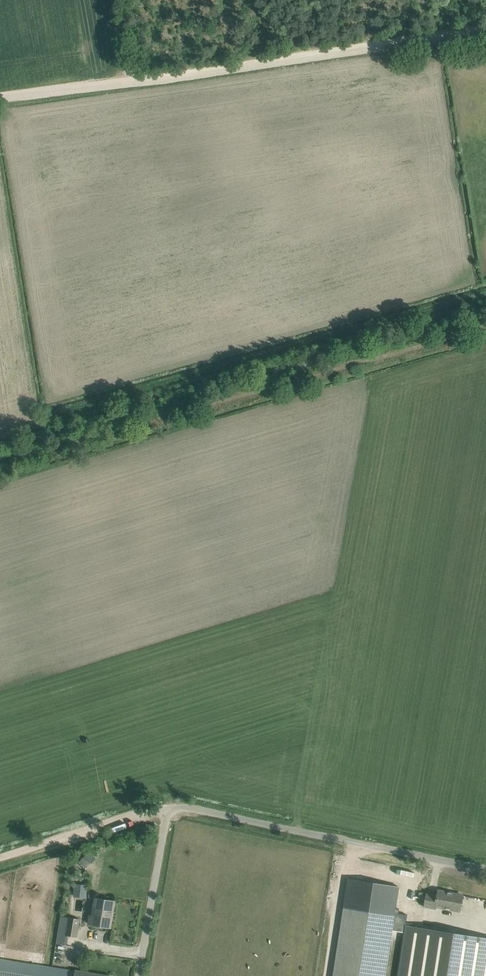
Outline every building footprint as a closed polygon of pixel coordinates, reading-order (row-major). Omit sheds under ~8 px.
[(86,852),(79,863),(86,868),(94,857),(86,852)] [(375,895),(414,903),(421,873),(382,865),(375,895)] [(71,896),(84,899),(86,884),(73,882),(71,896)] [(438,891),(437,896),(427,893),(424,907),(436,910),(437,908),(460,912),(463,895),(438,891)] [(114,901),(96,898),(93,914),(91,914),(89,924),(110,927),(114,901)] [(334,975),(384,975),(392,930),(405,932),(405,926),(407,916),(399,914),(344,908),(334,975)] [(69,935),(77,937),(80,920),(61,916),(56,943),(67,945),(69,935)] [(405,926),(405,932),(398,975),(485,975),(485,938),(405,926)] [(102,975),(0,959),(0,975),(108,975),(102,975)]
